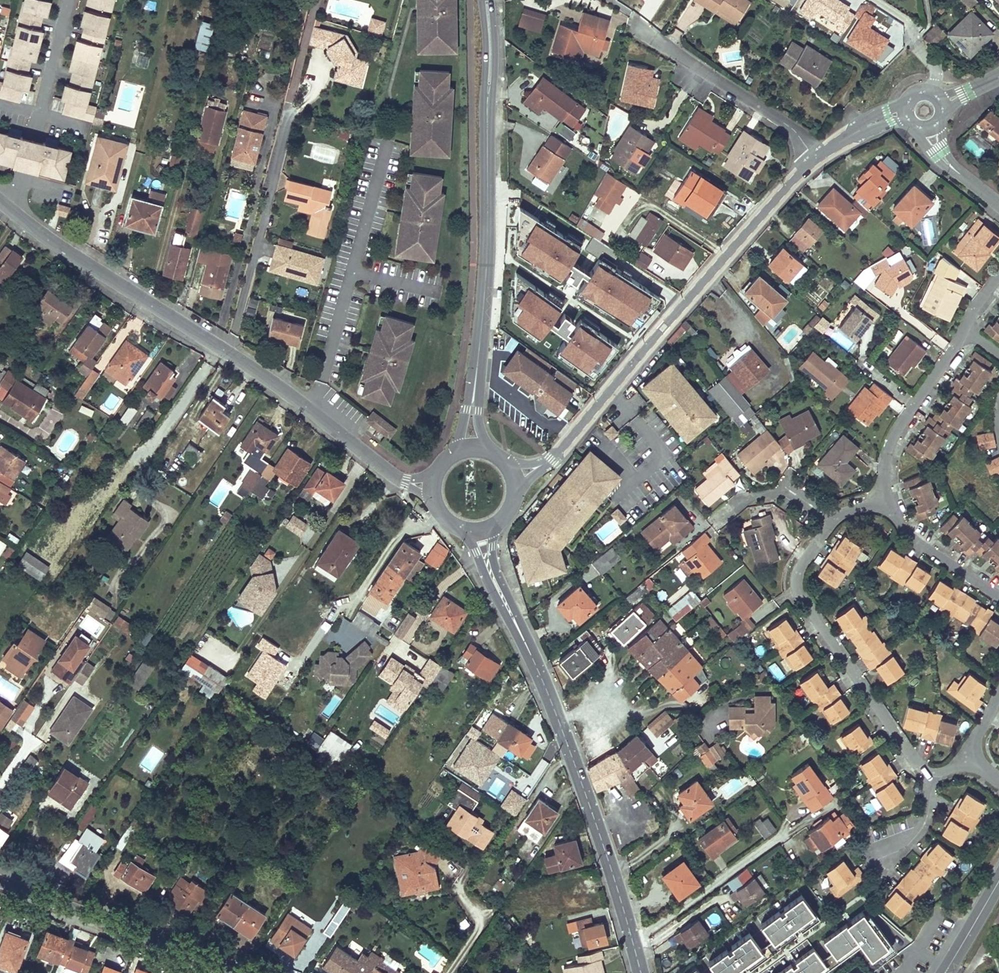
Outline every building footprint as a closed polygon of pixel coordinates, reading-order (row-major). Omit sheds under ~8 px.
[(0,84),(0,96),(18,101),(21,89),(20,89),(23,80),(27,81),(29,73),(25,72),(29,57),(33,43),(37,27),(41,12),(45,13),(49,0),(25,0),(26,0),(22,15),(18,29),(16,28),(12,43),(15,43),(10,60),(7,73),(4,73),(1,84),(0,83),(0,84)] [(15,28),(16,28),(18,29),(22,15),(26,0),(25,0),(22,0),(18,14),(15,28)] [(91,3),(110,9),(112,0),(92,0),(91,3)] [(416,9),(419,9),(420,17),(416,17),(416,32),(420,31),(421,40),(421,54),(455,53),(454,23),(449,23),(449,14),(453,14),(453,9),(448,10),(448,1),(453,0),(415,0),(416,9)] [(714,10),(717,6),(737,18),(749,0),(698,0),(714,10)] [(861,45),(879,18),(876,16),(879,10),(864,0),(859,0),(854,8),(852,7),(846,17),(842,14),(833,28),(843,35),(844,33),(861,45)] [(8,14),(10,7),(1,4),(0,8),(0,12),(8,14)] [(737,18),(717,6),(714,10),(734,23),(737,18)] [(545,14),(524,7),(519,25),(540,31),(545,14)] [(60,112),(82,118),(86,106),(84,106),(86,97),(84,96),(88,82),(92,67),(94,68),(99,50),(96,49),(99,36),(103,22),(106,22),(108,15),(85,8),(81,24),(85,25),(81,39),(77,55),(72,70),(68,85),(64,83),(62,90),(67,91),(64,101),(63,100),(60,112)] [(561,25),(552,52),(571,58),(576,41),(598,48),(609,21),(582,13),(576,29),(561,25)] [(973,13),(950,34),(969,53),(984,38),(985,39),(992,33),(973,13)] [(200,21),(193,46),(206,49),(212,24),(200,21)] [(104,38),(108,23),(106,22),(103,22),(99,36),(96,49),(99,50),(101,51),(104,38)] [(376,24),(370,22),(366,37),(372,39),(376,24)] [(931,27),(921,35),(932,43),(943,34),(935,23),(931,27)] [(382,25),(376,24),(372,39),(378,41),(382,25)] [(33,58),(41,28),(37,27),(33,43),(29,57),(33,58)] [(312,30),(307,48),(323,52),(328,60),(332,61),(336,66),(335,70),(332,81),(345,85),(347,79),(355,82),(360,62),(354,61),(351,60),(352,57),(356,55),(345,39),(339,42),(335,36),(312,30)] [(224,54),(229,34),(217,31),(212,50),(224,54)] [(76,38),(68,69),(72,70),(77,55),(81,39),(76,38)] [(791,41),(789,43),(783,52),(795,60),(790,68),(816,85),(832,59),(807,42),(803,49),(791,41)] [(6,59),(3,73),(4,73),(7,73),(10,60),(15,43),(12,43),(11,42),(6,59)] [(778,61),(790,68),(795,60),(783,52),(778,61)] [(138,53),(135,65),(147,68),(150,56),(138,53)] [(360,89),(366,64),(360,62),(355,82),(347,79),(345,85),(360,89)] [(629,64),(620,98),(653,106),(657,86),(643,83),(647,68),(629,64)] [(92,83),(96,69),(94,68),(92,67),(88,82),(84,96),(86,97),(88,98),(92,83)] [(444,87),(445,72),(416,70),(416,71),(415,80),(415,84),(415,93),(411,92),(410,107),(414,107),(413,115),(410,114),(409,129),(412,129),(412,138),(411,152),(445,154),(446,124),(442,124),(442,115),(447,115),(447,111),(443,110),(443,101),(448,102),(449,87),(444,87)] [(584,107),(542,78),(529,97),(543,107),(561,120),(562,118),(572,125),(584,107)] [(208,97),(196,138),(217,143),(226,110),(224,110),(226,102),(208,97)] [(543,107),(529,97),(524,102),(538,112),(543,107)] [(82,118),(91,121),(95,109),(86,106),(82,118)] [(713,117),(697,107),(694,111),(710,121),(713,117)] [(231,154),(253,160),(264,115),(242,110),(231,154)] [(978,120),(998,138),(998,119),(991,112),(988,110),(978,120)] [(710,121),(694,111),(682,132),(699,143),(711,151),(712,149),(719,154),(730,136),(723,132),(724,130),(710,121)] [(570,140),(575,132),(560,122),(555,130),(570,140)] [(640,148),(647,137),(630,125),(613,149),(615,151),(611,157),(632,173),(638,164),(643,167),(651,155),(640,148)] [(12,166),(19,139),(14,138),(16,130),(8,128),(6,135),(0,134),(0,163),(12,166)] [(347,139),(349,131),(340,129),(338,136),(347,139)] [(745,130),(723,165),(746,180),(753,169),(756,171),(762,161),(759,159),(753,154),(762,141),(745,130)] [(699,143),(682,132),(678,138),(695,149),(699,143)] [(98,136),(86,180),(114,187),(127,144),(98,136)] [(48,138),(46,145),(42,145),(35,172),(61,178),(68,151),(56,148),(58,140),(48,138)] [(35,172),(42,145),(31,142),(19,139),(12,166),(11,167),(24,170),(35,173),(35,172)] [(196,141),(195,147),(213,150),(214,145),(196,141)] [(768,145),(762,141),(753,154),(759,159),(768,145)] [(543,145),(535,157),(539,160),(547,148),(543,145)] [(535,157),(526,169),(547,184),(564,159),(547,148),(539,160),(535,157)] [(250,168),(253,160),(231,154),(229,163),(250,168)] [(178,166),(179,156),(170,155),(169,166),(178,166)] [(865,206),(870,201),(872,203),(878,197),(875,194),(882,186),(894,172),(880,160),(875,166),(871,163),(863,171),(868,175),(862,182),(855,188),(857,190),(853,195),(865,206)] [(613,204),(624,182),(606,170),(593,193),(613,204)] [(725,193),(691,171),(674,198),(683,204),(686,201),(705,213),(713,199),(719,203),(725,193)] [(868,175),(863,171),(857,178),(862,182),(868,175)] [(395,254),(429,259),(433,229),(429,229),(430,220),(435,221),(435,216),(431,215),(432,207),(437,207),(439,193),(434,192),(437,177),(408,172),(408,174),(406,183),(406,187),(405,195),(401,195),(399,209),(402,210),(401,217),(397,216),(395,231),(399,232),(398,240),(395,254)] [(320,188),(289,180),(284,195),(283,199),(299,203),(306,205),(305,208),(324,213),(329,195),(319,192),(320,188)] [(904,217),(911,224),(933,199),(925,192),(923,193),(913,184),(893,207),(898,212),(893,218),(899,224),(904,217)] [(875,194),(878,197),(885,189),(882,186),(875,194)] [(821,208),(844,228),(859,211),(833,188),(826,195),(829,198),(821,208)] [(164,193),(150,189),(147,200),(161,204),(164,193)] [(147,200),(131,196),(124,223),(154,231),(161,204),(147,200)] [(713,199),(705,213),(710,216),(719,203),(713,199)] [(67,217),(70,205),(57,202),(55,214),(67,217)] [(306,205),(299,203),(297,209),(323,217),(324,213),(305,208),(306,205)] [(184,232),(195,234),(201,210),(191,207),(184,232)] [(636,238),(645,245),(662,220),(650,212),(645,219),(642,218),(634,229),(639,233),(636,238)] [(543,239),(533,257),(550,268),(571,233),(544,215),(533,232),(543,239)] [(958,254),(976,268),(989,251),(988,249),(998,235),(978,217),(967,230),(973,235),(958,254)] [(808,219),(789,240),(802,252),(822,230),(808,219)] [(387,236),(394,238),(396,224),(389,223),(387,236)] [(174,230),(163,273),(181,277),(189,248),(182,247),(185,233),(174,230)] [(967,230),(952,249),(958,254),(973,235),(967,230)] [(236,232),(231,239),(238,243),(242,236),(236,232)] [(665,234),(654,251),(682,269),(693,253),(665,234)] [(316,258),(270,244),(263,269),(277,273),(279,268),(292,272),(291,277),(309,283),(316,258)] [(1,284),(21,256),(5,245),(0,253),(0,262),(2,264),(0,267),(0,283),(1,284)] [(211,245),(199,292),(219,297),(231,251),(211,245)] [(894,251),(887,246),(882,252),(886,256),(894,251)] [(772,266),(787,279),(800,263),(783,247),(774,257),(777,260),(772,266)] [(634,262),(646,270),(652,260),(640,253),(634,262)] [(951,278),(957,267),(943,255),(940,257),(934,270),(938,272),(933,280),(936,281),(925,307),(945,316),(957,291),(961,293),(965,285),(951,278)] [(889,265),(884,257),(873,263),(868,266),(873,276),(881,271),(873,286),(890,296),(896,284),(898,282),(912,275),(903,257),(889,265)] [(580,283),(587,270),(570,262),(564,275),(580,283)] [(277,273),(291,277),(292,272),(279,268),(277,273)] [(619,304),(615,311),(626,318),(642,291),(636,288),(643,277),(630,268),(621,282),(600,269),(588,287),(589,288),(591,286),(619,304)] [(785,298),(758,274),(744,291),(772,315),(785,298)] [(898,282),(896,284),(898,287),(909,280),(912,275),(898,282)] [(933,280),(922,305),(925,307),(936,281),(933,280)] [(50,301),(55,294),(47,288),(36,305),(38,306),(34,311),(51,323),(55,318),(61,322),(73,306),(64,300),(59,308),(50,301)] [(957,291),(945,316),(949,318),(961,293),(957,291)] [(572,305),(533,292),(527,311),(547,318),(544,326),(562,332),(572,305)] [(59,308),(64,300),(55,294),(50,301),(59,308)] [(862,299),(839,326),(855,339),(877,312),(862,299)] [(771,317),(776,321),(784,312),(779,308),(771,317)] [(607,347),(621,324),(603,312),(582,345),(596,354),(601,356),(607,347)] [(96,330),(102,323),(94,316),(84,330),(86,331),(89,328),(92,327),(96,330)] [(823,316),(813,325),(820,332),(830,323),(823,316)] [(982,328),(998,342),(998,341),(998,316),(997,318),(995,317),(990,323),(988,321),(982,328)] [(304,325),(273,317),(268,336),(298,344),(304,325)] [(374,339),(369,353),(376,355),(374,362),(367,360),(363,374),(367,375),(364,383),(363,387),(360,396),(360,397),(388,406),(392,391),(397,392),(401,378),(397,377),(399,368),(404,369),(405,365),(400,364),(403,355),(408,357),(412,343),(407,341),(412,326),(384,318),(383,319),(381,328),(380,332),(377,340),(374,339)] [(690,325),(685,320),(681,325),(686,330),(690,325)] [(69,350),(82,360),(76,368),(86,375),(91,368),(95,362),(86,355),(87,353),(90,355),(95,348),(98,349),(102,343),(99,342),(110,328),(102,323),(96,330),(92,327),(89,328),(86,331),(84,330),(69,350)] [(906,336),(885,362),(901,375),(909,366),(913,361),(915,363),(925,351),(906,336)] [(147,352),(127,339),(124,344),(134,351),(136,348),(146,355),(147,352)] [(105,370),(104,372),(125,386),(146,355),(136,348),(134,351),(124,344),(109,365),(107,364),(103,369),(105,370)] [(596,354),(582,345),(580,348),(594,357),(596,354)] [(768,369),(747,345),(727,363),(747,386),(768,369)] [(607,347),(601,356),(605,359),(611,349),(607,347)] [(825,361),(812,350),(799,366),(827,390),(834,396),(848,379),(835,367),(833,370),(828,367),(824,366),(822,364),(825,361)] [(908,446),(903,452),(921,465),(925,458),(930,461),(943,441),(939,437),(944,431),(947,433),(952,426),(957,430),(971,409),(966,406),(970,399),(967,397),(972,390),(977,393),(992,373),(987,369),(991,362),(975,350),(969,357),(972,360),(968,366),(970,368),(965,376),(962,374),(959,380),(956,378),(950,385),(953,387),(949,394),(951,396),(947,401),(950,403),(944,412),(942,410),(937,416),(935,414),(930,421),(927,419),(922,426),(924,428),(920,434),(923,436),(917,444),(914,443),(910,448),(908,446)] [(541,357),(532,351),(527,357),(535,364),(541,357)] [(828,362),(825,361),(822,364),(824,366),(828,367),(833,370),(835,367),(828,362)] [(676,368),(672,362),(667,366),(672,372),(676,368)] [(173,372),(160,363),(144,385),(149,389),(145,395),(151,398),(155,393),(160,397),(174,377),(172,375),(173,372)] [(655,401),(656,400),(668,415),(667,416),(680,432),(684,429),(689,435),(709,418),(705,412),(709,409),(700,398),(696,401),(693,398),(697,395),(684,380),(685,379),(676,368),(672,372),(667,366),(647,382),(652,388),(647,392),(655,401)] [(48,391),(36,383),(31,390),(17,380),(17,377),(7,370),(6,371),(1,368),(0,370),(0,385),(9,391),(2,401),(20,413),(24,408),(33,414),(48,391)] [(86,375),(74,391),(81,396),(97,373),(91,368),(86,375)] [(572,379),(556,368),(537,396),(557,411),(565,399),(567,401),(573,392),(566,387),(572,379)] [(731,418),(749,403),(725,374),(707,389),(731,418)] [(652,388),(647,382),(642,386),(647,392),(652,388)] [(863,388),(845,410),(864,426),(874,414),(871,411),(880,400),(884,403),(890,397),(873,383),(866,391),(863,388)] [(834,396),(827,390),(824,393),(832,400),(834,396)] [(111,412),(118,399),(109,394),(102,407),(111,412)] [(224,404),(213,396),(198,418),(210,426),(206,431),(213,435),(228,414),(221,408),(224,404)] [(884,403),(880,400),(871,411),(874,414),(876,415),(884,403)] [(81,404),(78,411),(91,416),(94,410),(81,404)] [(126,424),(137,409),(130,404),(119,420),(126,424)] [(33,414),(24,408),(20,413),(30,419),(33,414)] [(143,429),(153,413),(146,409),(135,424),(143,429)] [(714,415),(709,409),(705,412),(709,418),(714,415)] [(793,421),(783,426),(794,448),(800,445),(799,442),(805,439),(820,432),(808,410),(792,418),(793,421)] [(373,413),(366,422),(371,426),(378,418),(373,413)] [(790,415),(780,420),(783,426),(793,421),(792,418),(790,415)] [(378,418),(371,426),(388,439),(395,431),(378,418)] [(266,453),(277,436),(257,422),(241,446),(250,452),(251,449),(254,445),(261,450),(266,453)] [(994,426),(991,427),(992,430),(981,433),(983,443),(997,440),(994,426)] [(684,438),(689,435),(684,429),(680,432),(684,438)] [(767,429),(736,455),(750,471),(763,460),(781,446),(767,429)] [(844,463),(857,449),(841,435),(818,461),(823,465),(820,468),(835,481),(842,472),(847,477),(853,470),(844,463)] [(202,452),(184,440),(174,454),(186,462),(188,457),(195,462),(202,452)] [(261,450),(254,445),(251,449),(258,454),(261,450)] [(24,460),(5,447),(0,455),(0,471),(13,479),(24,460)] [(296,485),(310,464),(288,449),(275,469),(274,470),(275,471),(296,485)] [(579,461),(609,486),(618,475),(588,451),(579,461)] [(988,460),(994,473),(998,470),(998,455),(988,460)] [(249,491),(267,463),(259,458),(237,492),(244,497),(249,491)] [(707,478),(694,489),(707,503),(733,482),(730,479),(738,472),(725,458),(717,465),(720,468),(707,478)] [(26,477),(32,462),(25,460),(19,475),(26,477)] [(763,460),(750,471),(753,474),(766,464),(763,460)] [(593,505),(609,486),(579,461),(564,480),(565,481),(554,494),(553,493),(533,517),(535,518),(516,540),(521,555),(520,555),(526,574),(531,572),(533,580),(559,572),(557,564),(562,563),(556,543),(560,539),(563,541),(583,518),(581,517),(592,504),(593,505)] [(275,469),(267,463),(249,491),(268,503),(276,493),(266,485),(275,471),(274,470),(275,469)] [(720,468),(717,465),(704,476),(707,478),(720,468)] [(342,482),(326,471),(325,472),(317,466),(303,487),(312,493),(310,495),(326,506),(342,482)] [(842,472),(835,481),(840,485),(847,477),(842,472)] [(923,475),(903,483),(906,491),(909,490),(912,495),(914,494),(918,504),(915,506),(918,512),(915,513),(917,522),(937,514),(934,507),(940,505),(932,481),(926,483),(923,475)] [(10,487),(7,485),(0,496),(0,499),(2,500),(10,487)] [(465,489),(467,509),(475,508),(473,488),(465,489)] [(124,498),(115,512),(121,516),(107,537),(122,548),(133,533),(136,536),(147,520),(128,507),(131,503),(124,498)] [(669,533),(693,527),(674,504),(667,510),(644,529),(655,544),(669,533)] [(230,514),(222,508),(218,513),(227,519),(230,514)] [(620,523),(626,519),(618,509),(612,513),(620,523)] [(955,512),(940,527),(947,533),(950,530),(955,535),(958,532),(964,540),(963,542),(967,546),(964,549),(970,556),(976,549),(983,555),(985,553),(990,558),(993,556),(998,562),(997,565),(998,567),(998,538),(997,540),(991,535),(985,541),(979,536),(983,532),(966,514),(961,519),(955,512)] [(283,526),(300,536),(308,524),(291,513),(283,526)] [(779,558),(773,537),(776,536),(771,521),(772,520),(770,514),(752,519),(755,526),(749,528),(753,543),(752,544),(758,564),(779,558)] [(711,526),(703,533),(708,539),(717,532),(711,526)] [(753,543),(749,528),(744,530),(749,545),(752,544),(753,543)] [(669,533),(655,544),(644,529),(640,532),(654,549),(668,537),(673,543),(676,541),(669,533)] [(333,580),(357,542),(337,530),(313,568),(333,580)] [(703,533),(693,541),(699,549),(688,558),(696,569),(702,576),(720,562),(704,542),(708,539),(703,533)] [(823,566),(819,572),(835,583),(845,570),(847,572),(856,559),(855,558),(853,556),(862,544),(845,533),(841,538),(836,546),(840,548),(831,561),(828,559),(823,566)] [(839,537),(821,565),(823,566),(828,559),(831,561),(840,548),(836,546),(841,538),(839,537)] [(419,552),(402,541),(386,566),(402,577),(414,559),(419,552)] [(862,544),(853,556),(855,558),(864,546),(862,544)] [(893,573),(892,574),(905,582),(906,581),(908,578),(921,587),(931,571),(925,567),(917,562),(915,565),(903,557),(905,554),(898,550),(891,545),(880,561),(894,570),(893,573)] [(8,559),(13,549),(7,546),(2,556),(8,559)] [(612,547),(592,563),(601,574),(612,565),(607,560),(617,553),(612,547)] [(903,557),(915,565),(917,562),(925,567),(926,564),(899,547),(898,550),(905,554),(903,557)] [(431,548),(425,556),(438,564),(444,556),(431,548)] [(48,567),(26,552),(17,565),(40,580),(48,567)] [(684,561),(693,571),(696,569),(688,558),(684,561)] [(414,559),(402,577),(407,580),(419,563),(414,559)] [(885,568),(893,573),(894,570),(880,561),(880,562),(879,564),(885,568)] [(402,577),(386,566),(369,590),(386,601),(402,577)] [(845,570),(835,583),(838,585),(847,572),(845,570)] [(649,577),(644,582),(650,589),(655,585),(649,577)] [(940,577),(929,594),(942,602),(940,605),(953,614),(954,613),(956,610),(969,619),(976,623),(973,628),(983,634),(993,640),(996,642),(998,637),(998,620),(993,617),(990,615),(984,611),(987,606),(976,600),(966,594),(964,598),(951,589),(953,585),(946,581),(940,577)] [(762,602),(742,578),(724,593),(730,600),(732,599),(740,609),(738,611),(743,617),(762,602)] [(921,587),(908,578),(906,581),(919,590),(921,587)] [(977,597),(948,579),(946,581),(953,585),(951,589),(964,598),(966,594),(976,600),(977,597)] [(567,612),(576,623),(596,606),(579,586),(558,604),(565,613),(567,612)] [(637,587),(625,597),(629,603),(642,593),(637,587)] [(244,593),(239,590),(235,595),(240,598),(244,593)] [(942,602),(929,594),(927,596),(940,605),(942,602)] [(116,612),(92,598),(87,606),(110,620),(116,612)] [(732,599),(730,600),(727,603),(735,613),(738,611),(740,609),(732,599)] [(439,602),(430,616),(453,631),(466,611),(453,603),(452,605),(446,600),(443,604),(439,602)] [(699,601),(692,606),(696,610),(702,605),(699,601)] [(864,614),(855,601),(853,603),(863,616),(864,614)] [(641,602),(610,629),(623,642),(653,615),(641,602)] [(682,603),(670,613),(674,619),(687,609),(682,603)] [(863,616),(853,603),(836,614),(841,621),(846,628),(850,625),(854,630),(850,634),(857,644),(859,647),(875,635),(871,630),(866,622),(870,620),(866,613),(864,614),(863,616)] [(987,606),(984,611),(990,615),(994,608),(988,605),(987,606)] [(969,619),(956,610),(954,613),(967,621),(969,619)] [(372,620),(358,611),(351,621),(366,632),(373,622),(372,621),(372,620)] [(401,640),(415,618),(408,614),(395,635),(401,640)] [(717,623),(710,615),(704,619),(711,628),(712,627),(717,623)] [(127,633),(132,625),(119,616),(113,624),(127,633)] [(790,622),(785,616),(770,627),(779,640),(776,642),(775,643),(784,655),(785,655),(788,653),(797,666),(812,655),(808,649),(803,642),(800,644),(791,632),(795,629),(790,622)] [(659,619),(627,647),(636,655),(667,628),(659,619)] [(811,647),(792,621),(790,622),(795,629),(791,632),(800,644),(803,642),(808,649),(811,647)] [(846,628),(841,621),(839,622),(848,635),(850,634),(854,630),(850,625),(846,628)] [(378,626),(373,622),(366,632),(385,646),(387,641),(373,632),(378,626)] [(712,627),(719,635),(724,632),(717,623),(712,627)] [(740,637),(747,632),(741,624),(727,635),(733,642),(740,637)] [(779,640),(770,627),(767,629),(776,642),(779,640)] [(667,628),(636,655),(647,667),(677,640),(667,628)] [(7,667),(31,632),(27,629),(17,644),(14,641),(2,658),(8,662),(5,666),(7,667)] [(144,629),(138,642),(146,645),(152,632),(144,629)] [(604,650),(586,629),(577,637),(581,643),(560,661),(572,676),(604,650)] [(35,653),(44,640),(31,632),(7,667),(12,671),(15,666),(22,671),(32,657),(31,653),(35,653)] [(993,640),(983,634),(981,637),(991,643),(993,640)] [(880,644),(875,635),(859,647),(864,654),(868,652),(876,664),(879,668),(895,656),(884,640),(882,642),(880,644)] [(677,640),(647,667),(672,691),(700,667),(677,640)] [(361,642),(353,648),(362,660),(369,655),(369,653),(366,649),(361,642)] [(484,653),(469,643),(457,660),(488,681),(498,665),(483,654),(484,653)] [(857,649),(870,668),(876,664),(868,652),(864,654),(859,647),(857,649)] [(353,648),(340,659),(344,660),(348,656),(356,665),(362,660),(353,648)] [(797,666),(788,653),(785,655),(794,668),(797,666)] [(314,666),(314,676),(322,676),(324,679),(341,681),(344,685),(347,685),(352,679),(354,667),(356,665),(348,656),(344,660),(340,659),(336,659),(336,655),(326,654),(323,658),(320,657),(319,667),(314,666)] [(904,664),(897,654),(895,656),(902,666),(904,664)] [(902,666),(895,656),(879,668),(885,677),(888,680),(904,669),(902,666)] [(393,701),(403,708),(419,684),(425,688),(439,666),(427,659),(414,679),(409,676),(410,674),(401,668),(401,667),(388,659),(377,676),(391,684),(400,690),(393,701)] [(139,688),(153,667),(145,661),(130,682),(139,688)] [(208,664),(197,680),(216,693),(222,684),(227,677),(208,664)] [(77,671),(68,665),(63,674),(72,679),(77,671)] [(22,671),(15,666),(12,671),(19,676),(22,671)] [(442,690),(453,673),(441,666),(427,689),(438,696),(442,690)] [(700,667),(672,691),(681,700),(707,678),(700,667)] [(885,677),(879,668),(876,670),(882,679),(885,677)] [(819,672),(816,669),(800,680),(803,683),(805,687),(821,675),(819,672)] [(968,674),(953,692),(970,705),(984,686),(986,683),(970,670),(968,674)] [(955,678),(947,688),(953,692),(968,674),(966,672),(959,681),(955,678)] [(857,690),(863,686),(854,673),(849,677),(857,690)] [(825,682),(821,675),(805,687),(809,693),(821,709),(822,709),(825,706),(825,708),(841,696),(840,695),(836,697),(828,685),(825,682)] [(843,695),(834,681),(828,685),(836,697),(840,695),(841,696),(843,695)] [(400,690),(391,684),(387,689),(392,692),(385,703),(400,713),(403,708),(393,701),(400,690)] [(970,705),(976,709),(984,699),(980,696),(986,687),(984,686),(970,705)] [(71,694),(48,732),(69,745),(93,708),(71,694)] [(330,719),(342,699),(334,695),(322,715),(330,719)] [(729,707),(730,729),(744,728),(747,726),(752,731),(754,729),(759,734),(767,725),(774,725),(774,702),(770,702),(769,696),(754,697),(755,711),(744,711),(743,707),(729,707)] [(825,708),(834,719),(849,708),(845,702),(841,696),(825,708)] [(21,726),(35,707),(23,699),(9,717),(21,726)] [(0,701),(0,713),(7,717),(12,710),(0,701)] [(956,719),(940,715),(941,712),(941,711),(934,709),(923,705),(912,703),(908,701),(903,721),(907,722),(917,725),(922,726),(935,730),(934,734),(943,737),(950,738),(956,719)] [(379,705),(375,712),(395,722),(398,715),(379,705)] [(823,710),(831,721),(834,719),(825,708),(825,706),(822,709),(823,710)] [(674,721),(665,711),(648,726),(656,736),(674,721)] [(376,720),(371,725),(383,737),(388,731),(376,720)] [(498,722),(490,735),(507,746),(518,729),(507,722),(504,727),(498,722)] [(863,729),(859,722),(842,733),(852,746),(849,748),(848,749),(852,755),(868,744),(864,738),(868,735),(863,729)] [(767,725),(759,734),(764,736),(774,725),(767,725)] [(744,728),(754,739),(759,734),(754,729),(752,731),(747,726),(744,728)] [(935,730),(922,726),(920,733),(942,739),(943,737),(934,734),(935,730)] [(470,727),(468,736),(477,739),(479,729),(470,727)] [(874,739),(866,727),(863,729),(868,735),(864,738),(868,744),(874,739)] [(531,737),(518,729),(507,746),(527,758),(534,746),(528,742),(531,737)] [(342,760),(351,741),(327,731),(319,749),(342,760)] [(317,744),(319,734),(311,732),(308,742),(317,744)] [(852,746),(842,733),(840,735),(849,748),(852,746)] [(651,752),(637,735),(617,751),(634,779),(649,767),(642,758),(651,752)] [(481,787),(500,755),(468,736),(449,768),(481,787)] [(713,755),(703,742),(695,749),(708,766),(714,762),(716,760),(713,755)] [(883,757),(878,750),(863,761),(872,774),(869,776),(867,777),(869,779),(884,768),(883,766),(887,763),(883,757)] [(588,768),(596,789),(618,779),(633,802),(644,795),(634,779),(616,752),(610,754),(590,766),(588,768)] [(37,760),(30,755),(21,768),(28,773),(37,760)] [(891,764),(885,755),(883,757),(887,763),(883,766),(884,768),(891,764)] [(304,765),(299,761),(295,767),(300,771),(304,765)] [(872,774),(863,761),(860,763),(869,776),(872,774)] [(717,767),(714,762),(708,766),(712,771),(717,767)] [(829,792),(808,762),(792,774),(797,781),(807,796),(804,798),(810,806),(829,792)] [(898,774),(891,764),(884,768),(892,779),(898,774)] [(11,773),(2,766),(0,769),(0,789),(11,773)] [(88,784),(64,767),(46,792),(55,797),(57,793),(74,805),(88,784)] [(884,768),(869,779),(879,793),(895,782),(892,779),(884,768)] [(684,803),(678,807),(689,823),(702,813),(700,810),(711,802),(696,780),(678,793),(684,803)] [(807,796),(797,781),(794,784),(804,798),(807,796)] [(903,790),(897,781),(895,782),(901,791),(903,790)] [(885,802),(888,806),(903,795),(901,791),(895,782),(879,793),(885,802)] [(469,813),(476,801),(457,788),(446,804),(455,810),(445,824),(462,835),(464,833),(468,836),(467,838),(481,847),(491,832),(477,823),(473,820),(476,817),(469,813)] [(515,816),(526,798),(511,788),(499,806),(515,816)] [(976,814),(985,801),(968,790),(963,797),(959,805),(963,807),(955,820),(951,818),(947,824),(943,831),(960,841),(968,828),(970,829),(972,830),(980,817),(978,816),(976,814)] [(829,792),(810,806),(813,811),(833,797),(829,792)] [(74,805),(57,793),(55,797),(71,808),(74,805)] [(82,831),(103,798),(96,793),(74,826),(82,831)] [(885,802),(879,793),(876,795),(883,805),(885,802)] [(962,795),(945,823),(947,824),(951,818),(955,820),(963,807),(959,805),(963,797),(962,795)] [(547,805),(537,798),(516,829),(526,835),(547,805)] [(985,801),(976,814),(978,816),(987,802),(985,801)] [(536,841),(556,811),(547,805),(526,835),(536,841)] [(811,834),(806,837),(814,849),(820,845),(822,847),(842,833),(840,830),(846,826),(847,829),(854,824),(845,811),(839,815),(838,813),(831,818),(829,816),(809,830),(811,834)] [(5,830),(3,829),(9,819),(0,814),(0,838),(5,830)] [(738,827),(729,815),(725,818),(734,831),(738,827)] [(767,815),(756,824),(765,834),(775,826),(767,815)] [(734,831),(725,818),(699,837),(713,856),(720,851),(719,849),(725,845),(724,843),(737,834),(734,831)] [(121,850),(135,828),(129,824),(114,846),(121,850)] [(85,876),(100,854),(95,851),(103,839),(87,827),(78,840),(75,838),(65,853),(70,857),(67,861),(75,866),(74,869),(85,876)] [(968,828),(960,841),(962,842),(970,829),(968,828)] [(739,837),(737,834),(724,843),(725,845),(726,846),(739,837)] [(556,854),(545,857),(548,869),(580,860),(573,839),(554,845),(556,854)] [(891,895),(886,900),(901,913),(911,901),(914,904),(915,904),(924,893),(923,892),(921,890),(931,878),(938,871),(941,874),(946,868),(945,867),(942,865),(952,853),(937,840),(933,845),(927,852),(931,855),(926,861),(923,858),(914,868),(907,877),(910,880),(900,891),(897,888),(891,895)] [(432,866),(439,854),(422,843),(417,850),(414,855),(407,856),(407,860),(398,861),(401,875),(397,876),(402,894),(414,891),(417,894),(424,893),(426,888),(438,886),(433,866),(432,866)] [(931,844),(920,856),(923,858),(926,861),(931,855),(927,852),(933,845),(931,844)] [(414,855),(417,850),(393,855),(397,876),(401,875),(398,861),(407,860),(407,856),(414,855)] [(70,857),(65,853),(60,860),(74,869),(75,866),(67,861),(70,857)] [(952,853),(942,865),(945,867),(955,855),(952,853)] [(129,882),(144,892),(155,876),(140,866),(144,860),(135,854),(128,865),(121,861),(112,873),(128,884),(129,882)] [(175,873),(182,862),(176,857),(169,868),(175,873)] [(830,872),(843,891),(860,880),(846,860),(844,857),(827,868),(830,872)] [(855,868),(849,859),(846,860),(860,880),(866,875),(860,865),(855,868)] [(698,882),(683,861),(663,876),(678,896),(698,882)] [(912,866),(890,892),(891,895),(897,888),(900,891),(910,880),(907,877),(914,868),(912,866)] [(843,891),(830,872),(828,874),(834,883),(830,885),(837,895),(843,891)] [(183,889),(189,881),(181,876),(176,884),(183,889)] [(753,876),(729,894),(734,901),(738,898),(742,896),(747,903),(763,891),(753,876)] [(821,888),(829,886),(827,876),(819,878),(821,888)] [(183,889),(176,884),(167,897),(174,902),(172,905),(188,915),(198,899),(200,901),(207,890),(191,878),(189,881),(183,889)] [(934,880),(931,878),(921,890),(923,892),(934,880)] [(250,936),(264,914),(230,892),(222,903),(220,902),(217,906),(219,908),(216,913),(250,936)] [(351,904),(353,900),(347,895),(333,915),(322,931),(329,936),(347,908),(351,904)] [(777,912),(759,924),(771,941),(789,929),(794,925),(812,912),(800,895),(781,908),(783,911),(778,914),(777,912)] [(738,898),(743,905),(747,903),(742,896),(738,898)] [(584,899),(566,903),(567,907),(585,903),(584,899)] [(911,901),(901,913),(904,915),(914,904),(911,901)] [(357,907),(351,904),(347,908),(354,912),(357,907)] [(861,911),(822,940),(834,957),(856,941),(869,958),(877,952),(886,946),(864,917),(861,911)] [(812,912),(794,925),(796,928),(814,915),(812,912)] [(293,955),(310,929),(287,913),(270,939),(287,950),(286,951),(293,955)] [(867,914),(864,917),(886,946),(877,952),(880,956),(892,947),(867,914)] [(583,927),(588,946),(608,940),(604,921),(593,924),(590,917),(573,922),(575,929),(576,929),(583,927)] [(685,938),(690,945),(707,933),(696,918),(673,936),(678,943),(681,940),(685,938)] [(588,946),(583,927),(576,929),(581,947),(588,946)] [(789,929),(771,941),(774,945),(792,932),(789,929)] [(67,939),(46,931),(38,953),(58,961),(67,939)] [(25,940),(6,932),(0,948),(0,962),(15,968),(25,940)] [(707,962),(714,972),(728,972),(737,967),(742,963),(760,950),(747,933),(729,946),(731,949),(726,952),(724,950),(707,962)] [(681,940),(687,947),(690,945),(685,938),(681,940)] [(73,942),(67,939),(58,961),(79,969),(87,950),(79,947),(72,945),(73,942)] [(514,952),(511,959),(524,964),(527,956),(515,943),(512,951),(514,952)] [(335,945),(322,966),(333,972),(368,972),(371,969),(362,964),(367,956),(362,952),(356,960),(335,945)] [(824,964),(812,947),(794,961),(796,963),(791,967),(789,964),(777,972),(812,972),(824,964)] [(576,956),(578,964),(562,967),(563,972),(596,972),(593,961),(599,959),(601,958),(599,950),(576,956)] [(760,950),(742,963),(744,966),(762,953),(760,950)] [(371,969),(379,957),(371,951),(367,956),(362,964),(371,969)] [(401,971),(379,957),(371,969),(368,972),(399,972),(401,971)] [(599,959),(593,961),(596,972),(602,972),(599,959)] [(812,972),(820,972),(827,968),(824,964),(812,972)]
